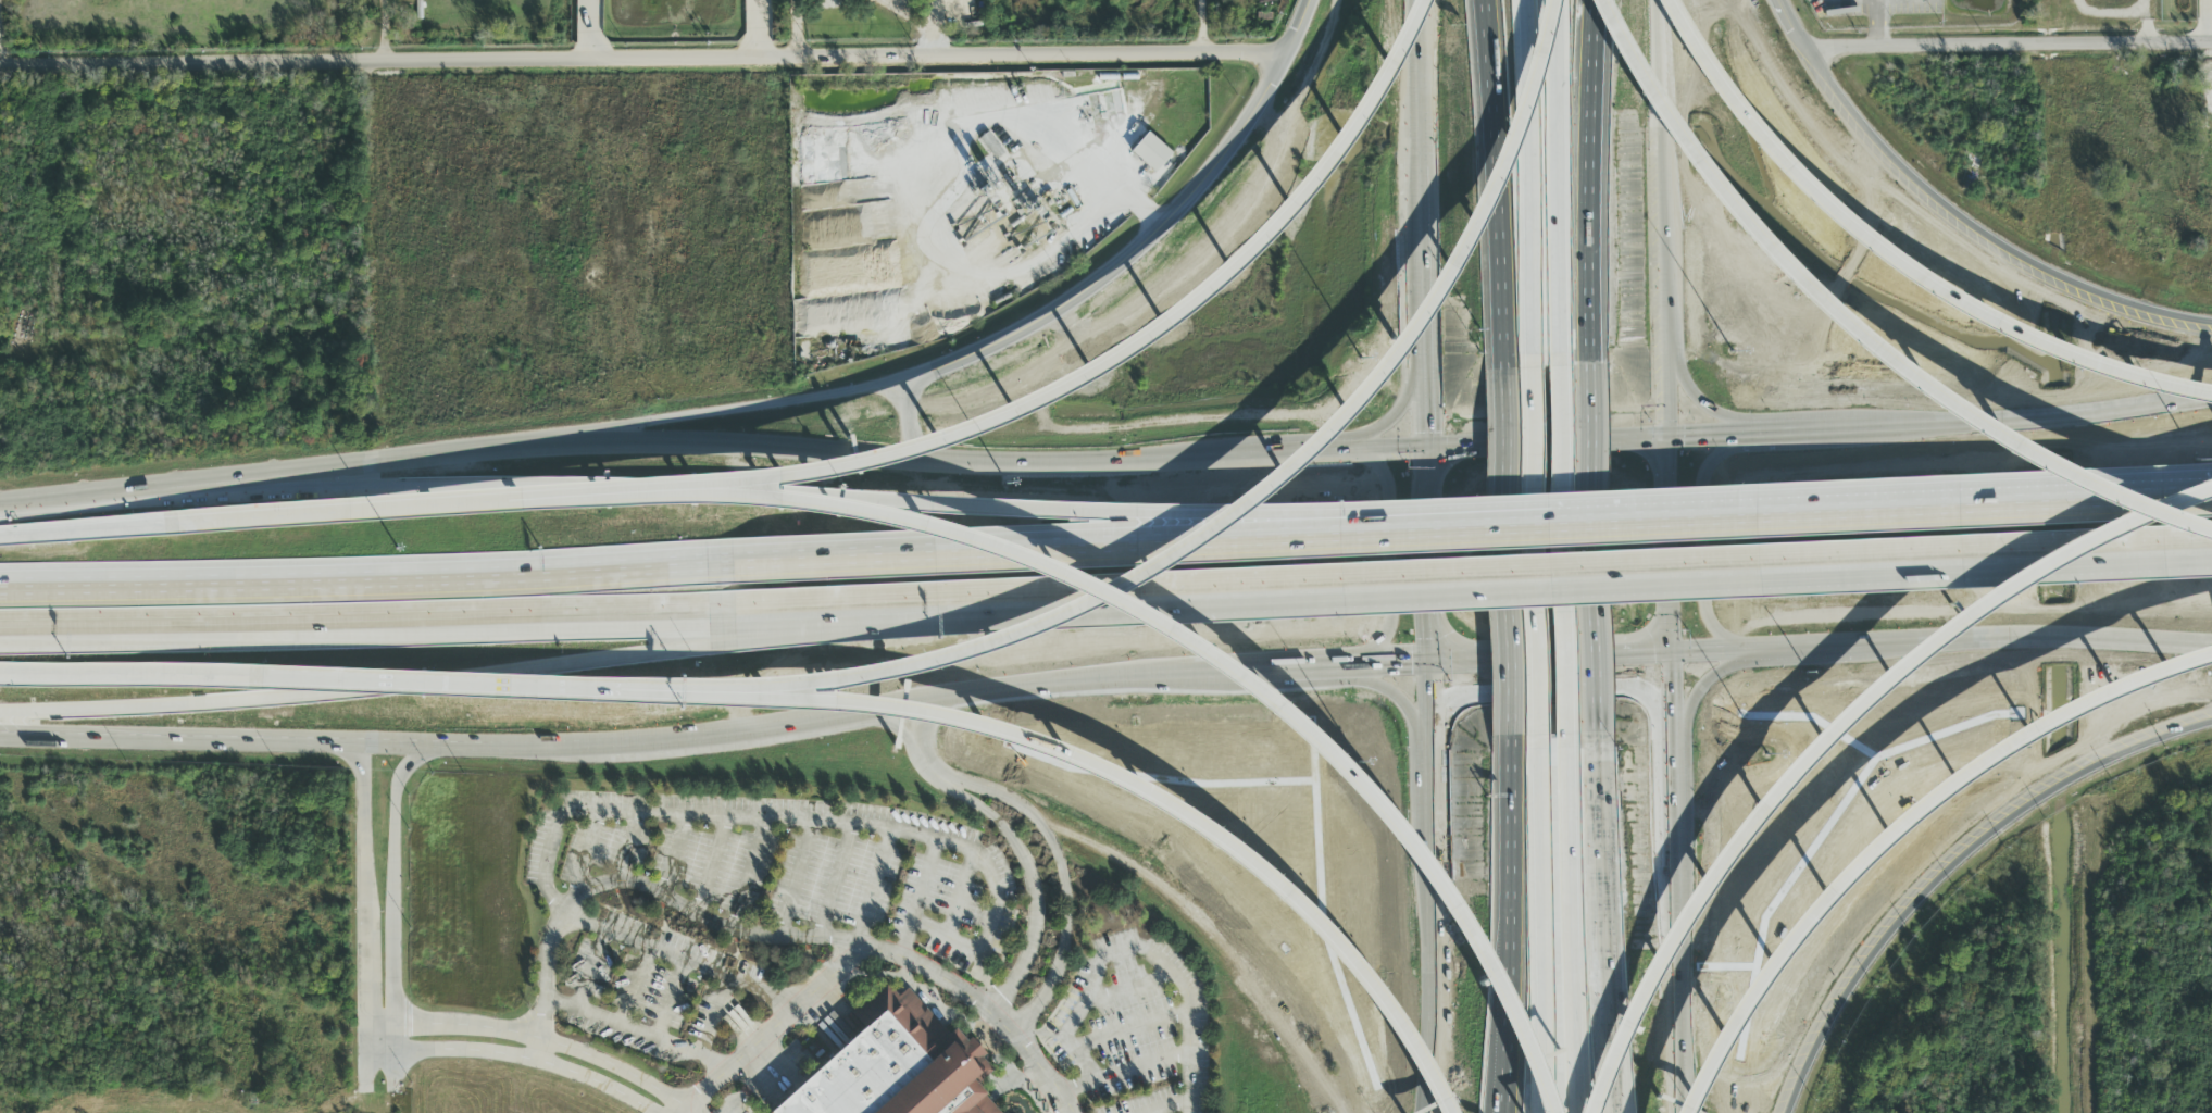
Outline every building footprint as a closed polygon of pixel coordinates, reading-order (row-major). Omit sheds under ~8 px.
[(1151,172),(1126,150),(1145,130),(1169,152),(1151,172)] [(758,1112),(1001,1112),(1008,1096),(989,1054),(967,1026),(941,1011),(926,1006),(903,981),(885,995),(758,1112)]
